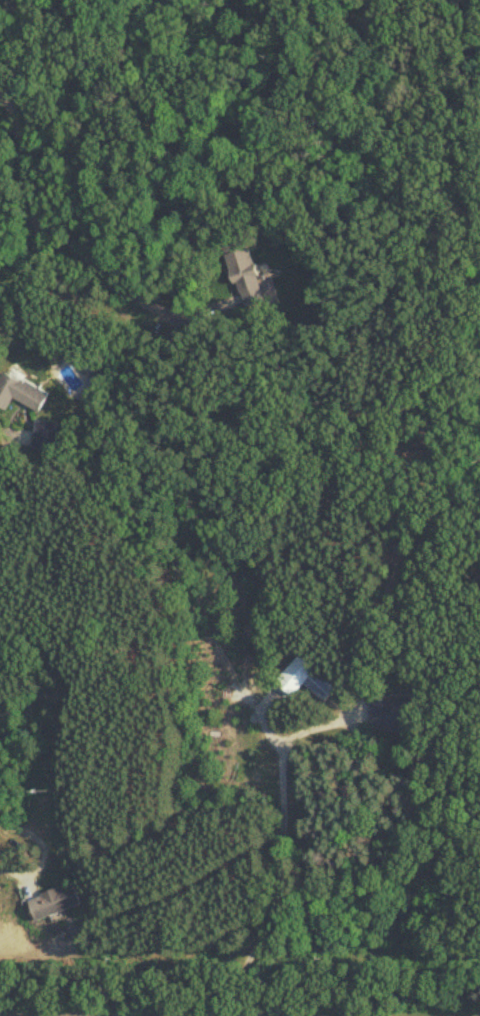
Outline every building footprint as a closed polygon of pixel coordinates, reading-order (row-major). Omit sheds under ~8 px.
[(230,255),(241,310),(276,302),(270,273),(258,275),(253,250),(230,255)] [(40,413),(49,396),(5,372),(0,381),(0,407),(8,412),(15,399),(40,413)] [(56,423),(35,423),(35,445),(56,445),(56,423)] [(303,684),(325,702),(336,688),(314,670),(303,684)] [(82,906),(75,885),(30,900),(37,922),(82,906)]
